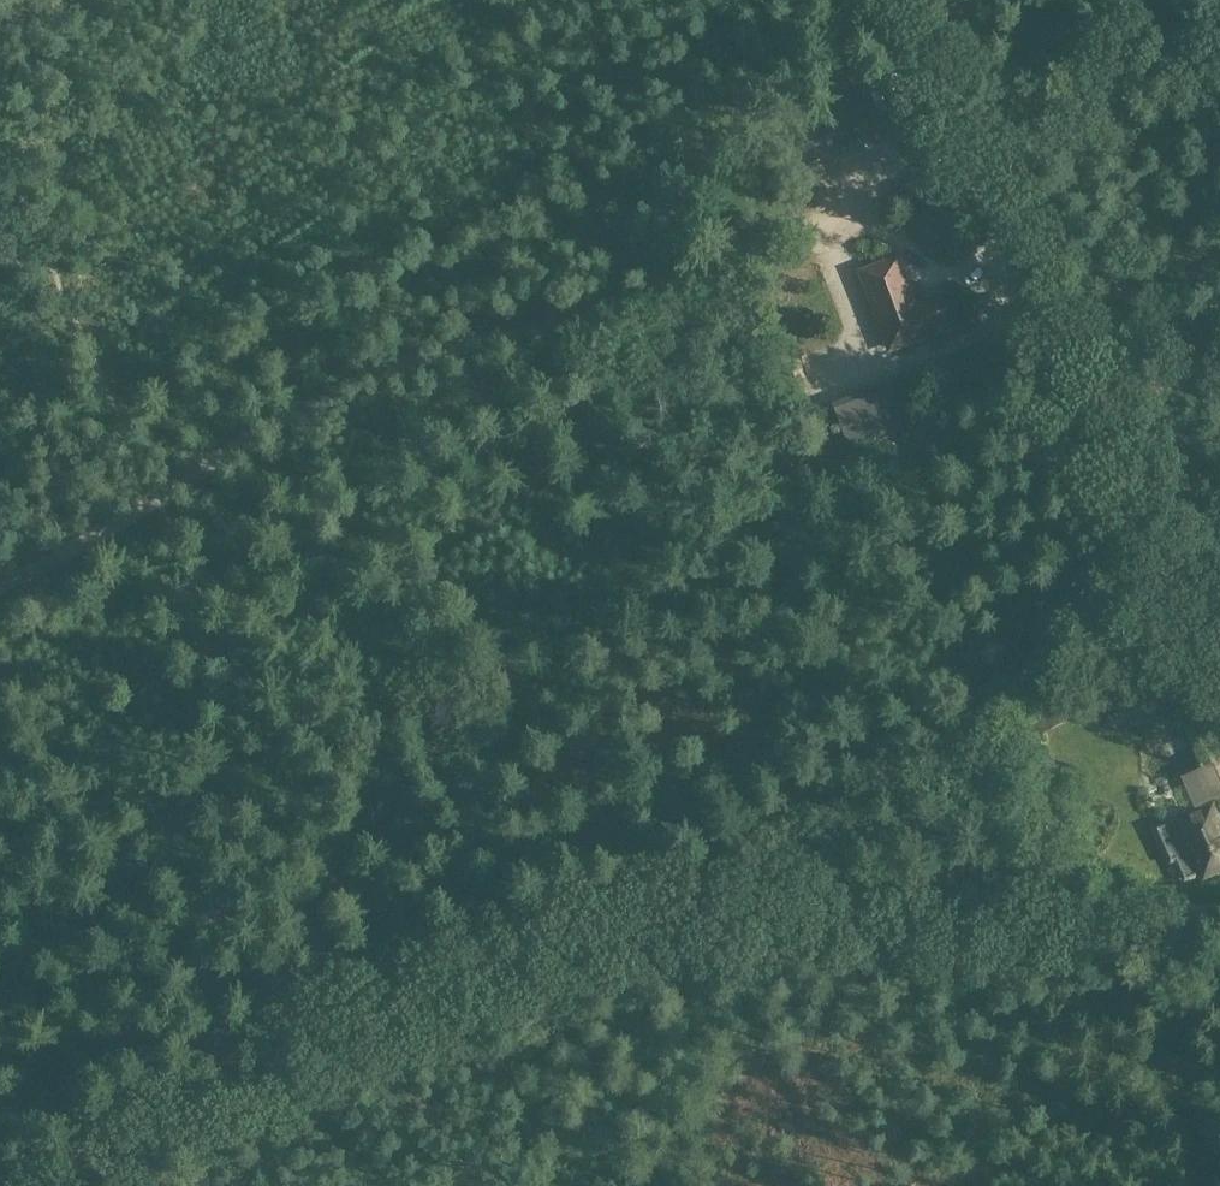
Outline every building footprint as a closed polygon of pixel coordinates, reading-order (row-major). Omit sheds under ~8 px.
[(966,248),(930,206),(904,229),(928,256),(935,250),(947,264),(966,248)] [(911,278),(896,283),(882,245),(854,256),(880,327),(881,327),(890,352),(935,335),(924,306),(907,312),(903,299),(917,294),(911,278)] [(905,377),(918,413),(987,390),(975,353),(905,377)] [(858,395),(869,435),(920,418),(918,413),(905,377),(858,395)] [(1188,740),(1209,733),(1201,712),(1180,720),(1188,740)] [(1219,872),(1219,829),(1218,824),(1186,839),(1204,879),(1219,872)]
